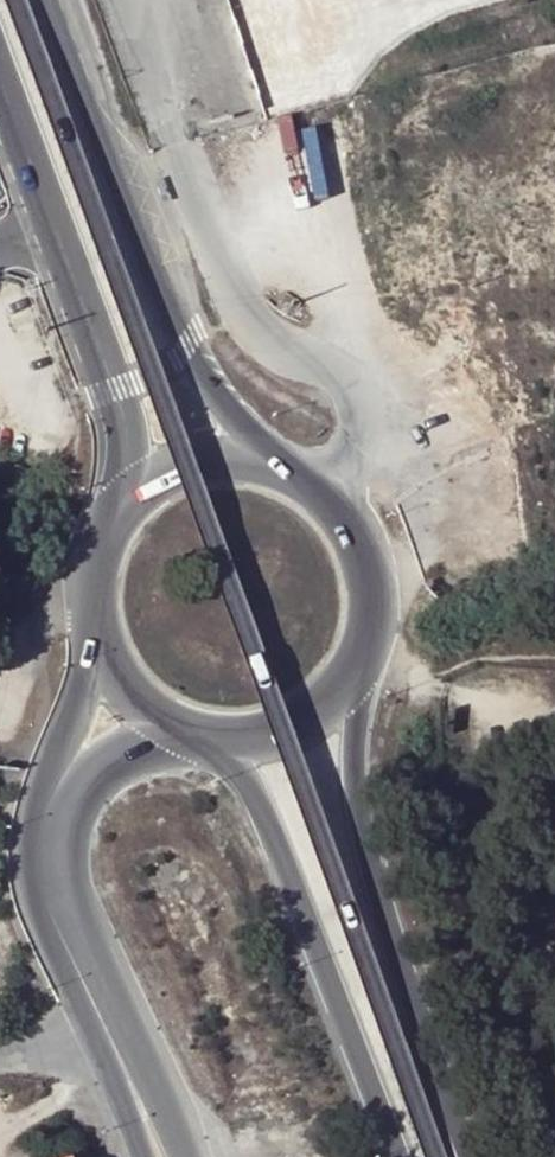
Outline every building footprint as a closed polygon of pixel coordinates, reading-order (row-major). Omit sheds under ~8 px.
[(288,0),(215,0),(254,120),(309,102),(288,0)] [(331,101),(351,95),(379,56),(411,31),(449,13),(491,0),(310,0),(331,101)] [(268,125),(245,197),(317,219),(339,147),(268,125)]
